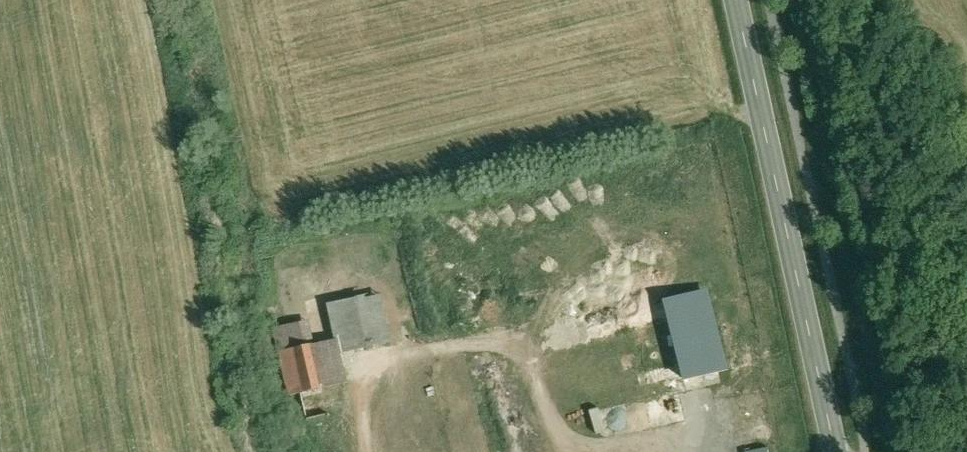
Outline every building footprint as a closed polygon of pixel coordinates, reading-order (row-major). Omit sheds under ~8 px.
[(380,291),(327,304),(335,340),(315,343),(312,344),(323,388),(326,387),(348,383),(341,354),(393,342),(380,291)] [(722,368),(702,292),(662,302),(682,378),(722,368)] [(312,344),(315,343),(309,319),(272,328),(277,352),(279,352),(312,344)] [(312,344),(279,352),(290,396),(298,394),(323,388),(312,344)] [(333,412),(326,387),(323,388),(298,394),(305,419),(307,419),(329,413),(333,412)] [(639,420),(662,414),(660,406),(636,412),(639,420)] [(307,419),(314,451),(338,451),(329,413),(307,419)]
